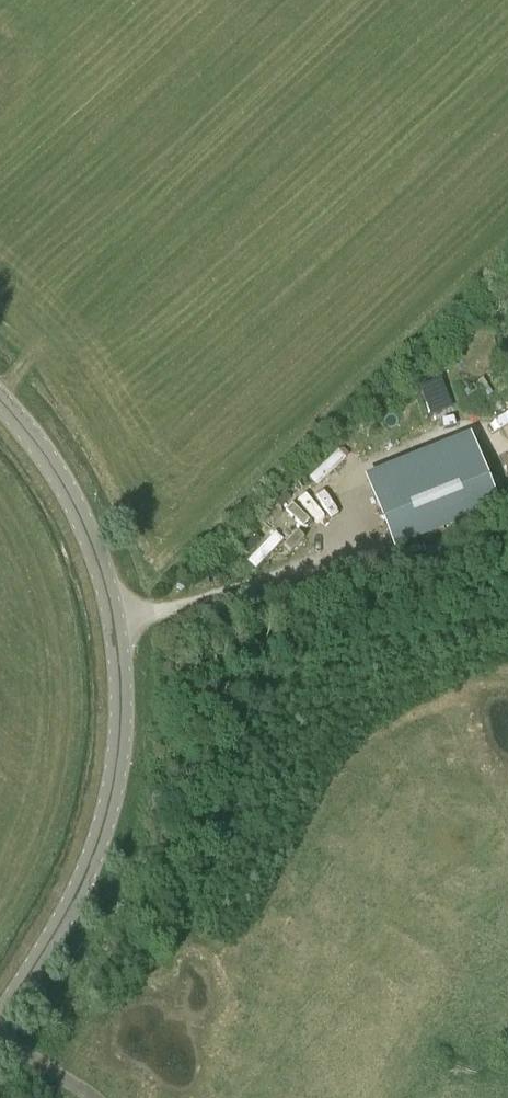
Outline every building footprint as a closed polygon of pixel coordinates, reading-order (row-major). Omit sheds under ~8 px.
[(439,378),(418,386),(430,415),(451,407),(439,378)] [(425,478),(376,497),(381,510),(382,510),(391,534),(395,547),(493,508),(474,459),(449,468),(449,469),(425,479),(425,478)] [(272,551),(290,523),(305,533),(325,504),(303,489),(265,547),(272,551)]
